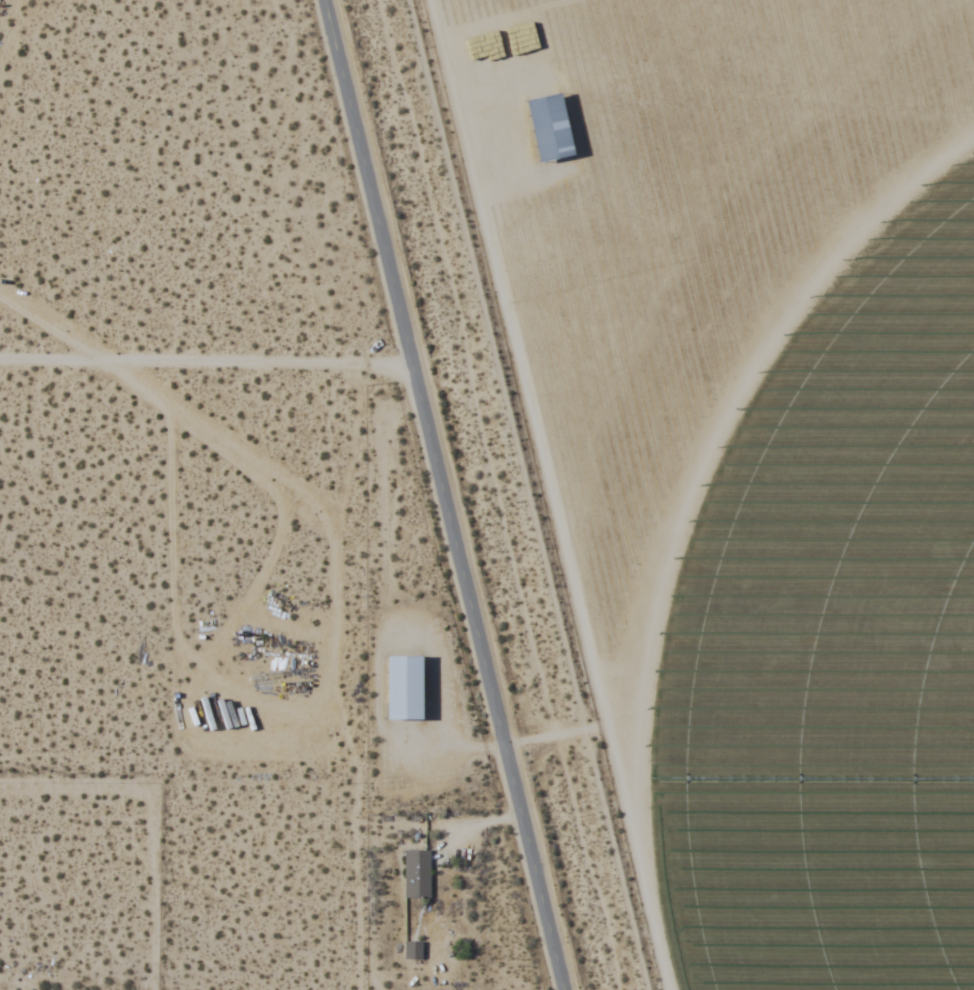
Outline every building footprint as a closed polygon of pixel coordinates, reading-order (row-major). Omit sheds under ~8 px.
[(527,100),(539,162),(574,155),(562,93),(527,100)] [(386,654),(386,719),(424,719),(424,654),(386,654)] [(429,897),(429,849),(404,849),(404,897),(429,897)] [(421,958),(421,941),(404,940),(403,958),(421,958)]
